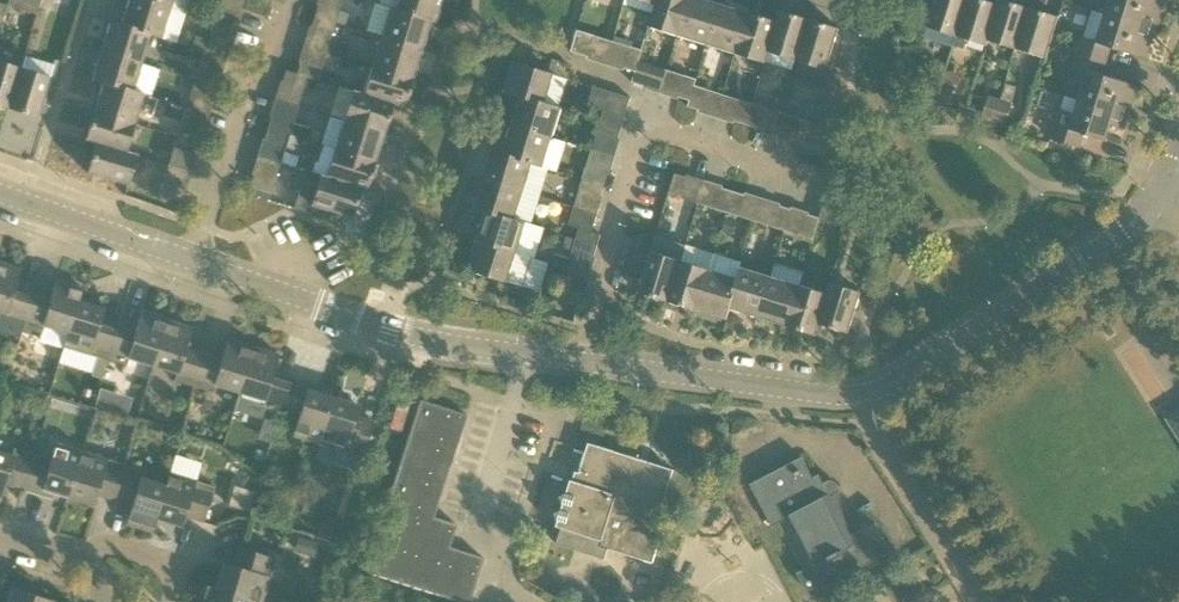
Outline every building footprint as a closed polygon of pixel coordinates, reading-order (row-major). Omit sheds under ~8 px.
[(7,5),(36,14),(41,0),(9,0),(7,5)] [(121,23),(151,33),(151,35),(161,38),(170,9),(142,0),(129,0),(121,23)] [(173,0),(142,0),(170,9),(173,0)] [(242,10),(245,0),(222,0),(221,4),(216,2),(211,20),(215,22),(215,23),(236,29),(242,10)] [(315,15),(336,22),(337,21),(344,24),(347,15),(339,13),(343,0),(320,0),(315,15)] [(390,6),(431,19),(430,22),(436,23),(443,0),(381,0),(380,3),(390,6)] [(657,5),(650,27),(679,36),(690,0),(658,0),(657,5)] [(720,4),(708,0),(690,0),(679,36),(708,45),(720,4)] [(955,46),(969,0),(936,0),(926,34),(926,35),(929,40),(955,48),(955,46)] [(998,4),(984,0),(969,0),(955,46),(966,49),(969,39),(988,45),(990,41),(988,40),(999,5),(998,4)] [(1029,8),(1003,0),(999,0),(998,4),(999,5),(988,40),(990,41),(1016,49),(1029,8)] [(1107,13),(1156,28),(1165,0),(1111,0),(1107,13)] [(737,53),(749,13),(720,4),(708,45),(737,53)] [(431,19),(390,6),(381,36),(422,48),(430,22),(431,19)] [(1029,8),(1016,49),(1047,58),(1060,17),(1029,8)] [(798,60),(810,20),(780,10),(777,21),(778,22),(769,51),(770,52),(798,60)] [(778,22),(777,21),(749,13),(737,53),(766,63),(770,52),(769,51),(778,22)] [(1147,59),(1156,28),(1107,13),(1098,42),(1084,38),(1079,53),(1107,62),(1111,48),(1147,59)] [(327,52),(336,22),(315,15),(306,45),(327,52)] [(121,23),(111,20),(110,20),(101,51),(142,64),(151,35),(151,33),(121,23)] [(827,70),(829,65),(840,29),(810,20),(798,60),(827,70)] [(227,57),(236,29),(215,23),(206,50),(227,57)] [(589,57),(595,35),(578,30),(572,52),(589,57)] [(413,77),(422,48),(381,36),(373,64),(413,77)] [(643,50),(632,47),(613,41),(607,63),(636,72),(640,61),(643,50)] [(222,75),(227,57),(206,50),(206,51),(204,50),(199,68),(195,80),(216,86),(220,74),(222,75)] [(133,91),(134,90),(142,64),(101,51),(92,80),(103,83),(103,82),(133,91)] [(1103,75),(1107,62),(1079,53),(1074,68),(1089,72),(1080,100),(1125,114),(1124,115),(1129,116),(1138,86),(1103,75)] [(38,118),(50,77),(54,65),(26,56),(23,69),(19,68),(7,108),(38,118)] [(569,79),(555,74),(514,61),(505,92),(521,97),(522,96),(560,108),(561,107),(569,79)] [(669,70),(640,61),(636,72),(633,83),(662,92),(669,70)] [(19,68),(0,62),(0,106),(7,108),(19,68)] [(318,81),(322,69),(300,63),(297,74),(308,77),(318,81)] [(404,108),(413,77),(373,64),(364,93),(363,94),(393,103),(393,104),(404,108)] [(286,70),(283,82),(277,99),(299,106),(308,77),(297,74),(286,70)] [(944,82),(937,104),(949,107),(955,86),(958,87),(962,75),(947,71),(943,82),(944,82)] [(697,79),(686,76),(679,97),(690,100),(690,101),(695,85),(696,85),(697,79)] [(944,82),(943,82),(932,79),(931,81),(917,76),(910,95),(925,99),(925,100),(937,104),(944,82)] [(216,86),(195,80),(186,108),(207,114),(216,86)] [(144,93),(134,90),(133,91),(103,82),(103,83),(94,111),(135,124),(144,93)] [(688,107),(700,110),(706,89),(696,85),(695,85),(690,101),(690,100),(688,107)] [(364,93),(352,90),(339,86),(330,115),(344,118),(343,119),(384,132),(393,104),(393,103),(363,94),(364,93)] [(602,119),(623,126),(626,116),(632,98),(595,86),(589,106),(605,110),(602,119)] [(563,107),(561,107),(560,108),(522,96),(521,97),(512,126),(553,138),(563,107)] [(994,121),(1000,100),(989,97),(983,118),(994,121)] [(293,123),(299,106),(277,99),(269,127),(290,134),(301,137),(304,127),(293,123)] [(735,121),(746,125),(753,104),(741,100),(735,121)] [(994,121),(1006,125),(1013,104),(1000,100),(994,121)] [(1120,128),(1124,115),(1125,114),(1080,100),(1076,114),(1061,109),(1052,139),(1080,148),(1084,134),(1106,141),(1111,125),(1120,128)] [(781,113),(764,107),(753,104),(746,125),(775,134),(781,113)] [(126,152),(126,151),(135,124),(94,111),(85,141),(96,144),(96,143),(126,152)] [(811,121),(800,118),(781,113),(775,134),(804,143),(811,121)] [(376,160),(384,132),(343,119),(335,147),(376,160)] [(614,157),(623,126),(602,119),(598,133),(592,150),(614,157)] [(181,125),(177,137),(198,143),(202,131),(181,125)] [(544,168),(544,167),(553,138),(512,126),(504,152),(504,154),(544,168)] [(281,163),(290,134),(269,127),(260,156),(281,163)] [(190,171),(198,143),(177,137),(174,148),(168,165),(190,171)] [(137,155),(126,151),(126,152),(96,143),(96,144),(87,173),(128,185),(137,155)] [(321,174),(320,175),(361,187),(361,190),(366,191),(376,160),(335,147),(323,144),(318,163),(315,162),(312,172),(321,174)] [(504,154),(504,152),(493,149),(484,180),(540,198),(550,169),(544,167),(544,168),(504,154)] [(605,186),(614,157),(592,150),(583,179),(605,186)] [(272,193),(281,163),(260,156),(250,187),(272,193)] [(180,201),(190,171),(168,165),(163,183),(159,195),(180,201)] [(293,209),(309,214),(310,214),(312,206),(352,218),(361,190),(361,187),(320,175),(305,170),(293,209)] [(705,182),(687,177),(676,174),(669,195),(681,199),(698,204),(705,182)] [(596,215),(605,186),(583,179),(575,208),(596,215)] [(532,224),(540,198),(484,180),(475,209),(486,212),(486,211),(527,223),(532,224)] [(734,191),(723,188),(705,182),(698,204),(728,213),(734,191)] [(854,213),(856,206),(858,199),(829,189),(824,204),(854,213)] [(764,201),(746,195),(734,191),(728,213),(757,222),(764,201)] [(786,231),(793,210),(764,201),(757,222),(786,231)] [(849,227),(854,213),(824,204),(820,218),(849,227)] [(591,231),(596,215),(575,208),(570,226),(580,228),(577,239),(599,245),(602,235),(591,231)] [(814,240),(820,218),(793,210),(786,231),(814,240)] [(518,253),(527,223),(486,211),(486,212),(477,241),(518,253)] [(685,247),(686,245),(657,237),(652,252),(639,292),(668,301),(685,247)] [(589,275),(599,245),(577,239),(568,269),(589,275)] [(531,257),(518,253),(477,241),(468,270),(509,282),(509,281),(523,286),(531,257)] [(714,256),(685,247),(668,301),(698,311),(714,256)] [(743,268),(741,267),(742,262),(715,253),(714,257),(714,256),(698,311),(727,320),(731,309),(743,268)] [(33,295),(15,289),(21,269),(0,262),(0,327),(1,327),(3,322),(22,328),(33,295)] [(800,286),(801,286),(803,275),(775,266),(773,277),(772,277),(760,318),(788,326),(800,286)] [(760,318),(772,277),(743,268),(731,309),(760,318)] [(580,305),(589,275),(568,269),(559,298),(580,305)] [(68,334),(79,301),(83,288),(57,280),(50,300),(33,295),(22,328),(23,328),(21,336),(29,339),(32,331),(42,334),(41,340),(64,347),(68,334)] [(820,324),(849,333),(862,293),(831,283),(827,294),(829,295),(820,324)] [(827,294),(801,286),(800,286),(788,326),(817,335),(820,324),(829,295),(827,294)] [(107,360),(117,327),(100,321),(104,309),(79,301),(68,334),(64,347),(97,357),(107,360)] [(153,366),(167,320),(142,312),(135,332),(117,327),(107,360),(127,366),(129,359),(153,366)] [(193,387),(204,354),(187,349),(193,328),(167,320),(153,366),(177,373),(174,382),(193,387)] [(238,393),(253,347),(228,339),(222,359),(204,354),(193,387),(214,394),(216,386),(238,393)] [(280,414),(291,379),(290,381),(273,375),(279,355),(253,347),(238,393),(240,393),(234,410),(262,419),(265,410),(280,414)] [(97,357),(92,372),(102,376),(107,360),(97,357)] [(319,444),(333,398),(309,390),(311,385),(291,379),(280,414),(281,415),(289,417),(298,420),(293,436),(319,444)] [(98,401),(130,408),(133,396),(101,388),(98,401)] [(363,457),(374,422),(372,422),(372,424),(355,419),(359,406),(333,398),(319,444),(363,457)] [(459,601),(470,601),(484,558),(450,547),(457,524),(434,517),(467,415),(420,400),(365,572),(459,601)] [(1178,435),(1178,413),(1169,420),(1178,435)] [(675,470),(641,459),(589,443),(581,468),(577,482),(572,480),(567,493),(561,497),(564,503),(562,510),(555,514),(559,520),(557,527),(562,528),(557,544),(605,560),(609,549),(653,563),(665,528),(657,526),(675,470)] [(68,497),(82,452),(57,444),(52,460),(33,454),(23,487),(22,489),(42,495),(53,498),(54,493),(68,497)] [(33,454),(15,448),(13,457),(0,453),(0,502),(6,482),(23,487),(33,454)] [(115,498),(125,465),(82,452),(68,497),(94,505),(98,493),(115,498)] [(199,476),(202,459),(175,454),(172,471),(199,476)] [(781,523),(806,569),(798,573),(805,587),(806,589),(807,590),(809,590),(810,590),(812,590),(813,590),(822,585),(823,588),(891,553),(875,523),(857,533),(837,493),(841,491),(841,489),(840,487),(838,484),(836,482),(835,481),(834,481),(832,480),(831,480),(829,481),(826,482),(821,484),(815,487),(811,480),(814,478),(803,457),(751,484),(773,527),(781,523)] [(158,519),(167,486),(144,479),(147,471),(125,465),(115,498),(133,504),(127,524),(153,532),(157,519),(158,519)] [(158,519),(182,526),(186,514),(203,519),(202,521),(204,522),(214,487),(171,473),(167,486),(158,519)] [(237,489),(233,502),(250,507),(253,494),(237,489)] [(341,521),(327,516),(320,535),(334,540),(341,521)] [(317,542),(298,537),(294,552),(313,557),(317,542)] [(256,601),(257,601),(262,601),(275,559),(240,548),(240,549),(242,550),(237,567),(224,563),(216,588),(215,589),(256,601)] [(216,588),(203,584),(197,601),(256,601),(215,589),(216,588)] [(37,596),(39,589),(28,585),(25,592),(13,588),(8,601),(56,601),(37,596)]
